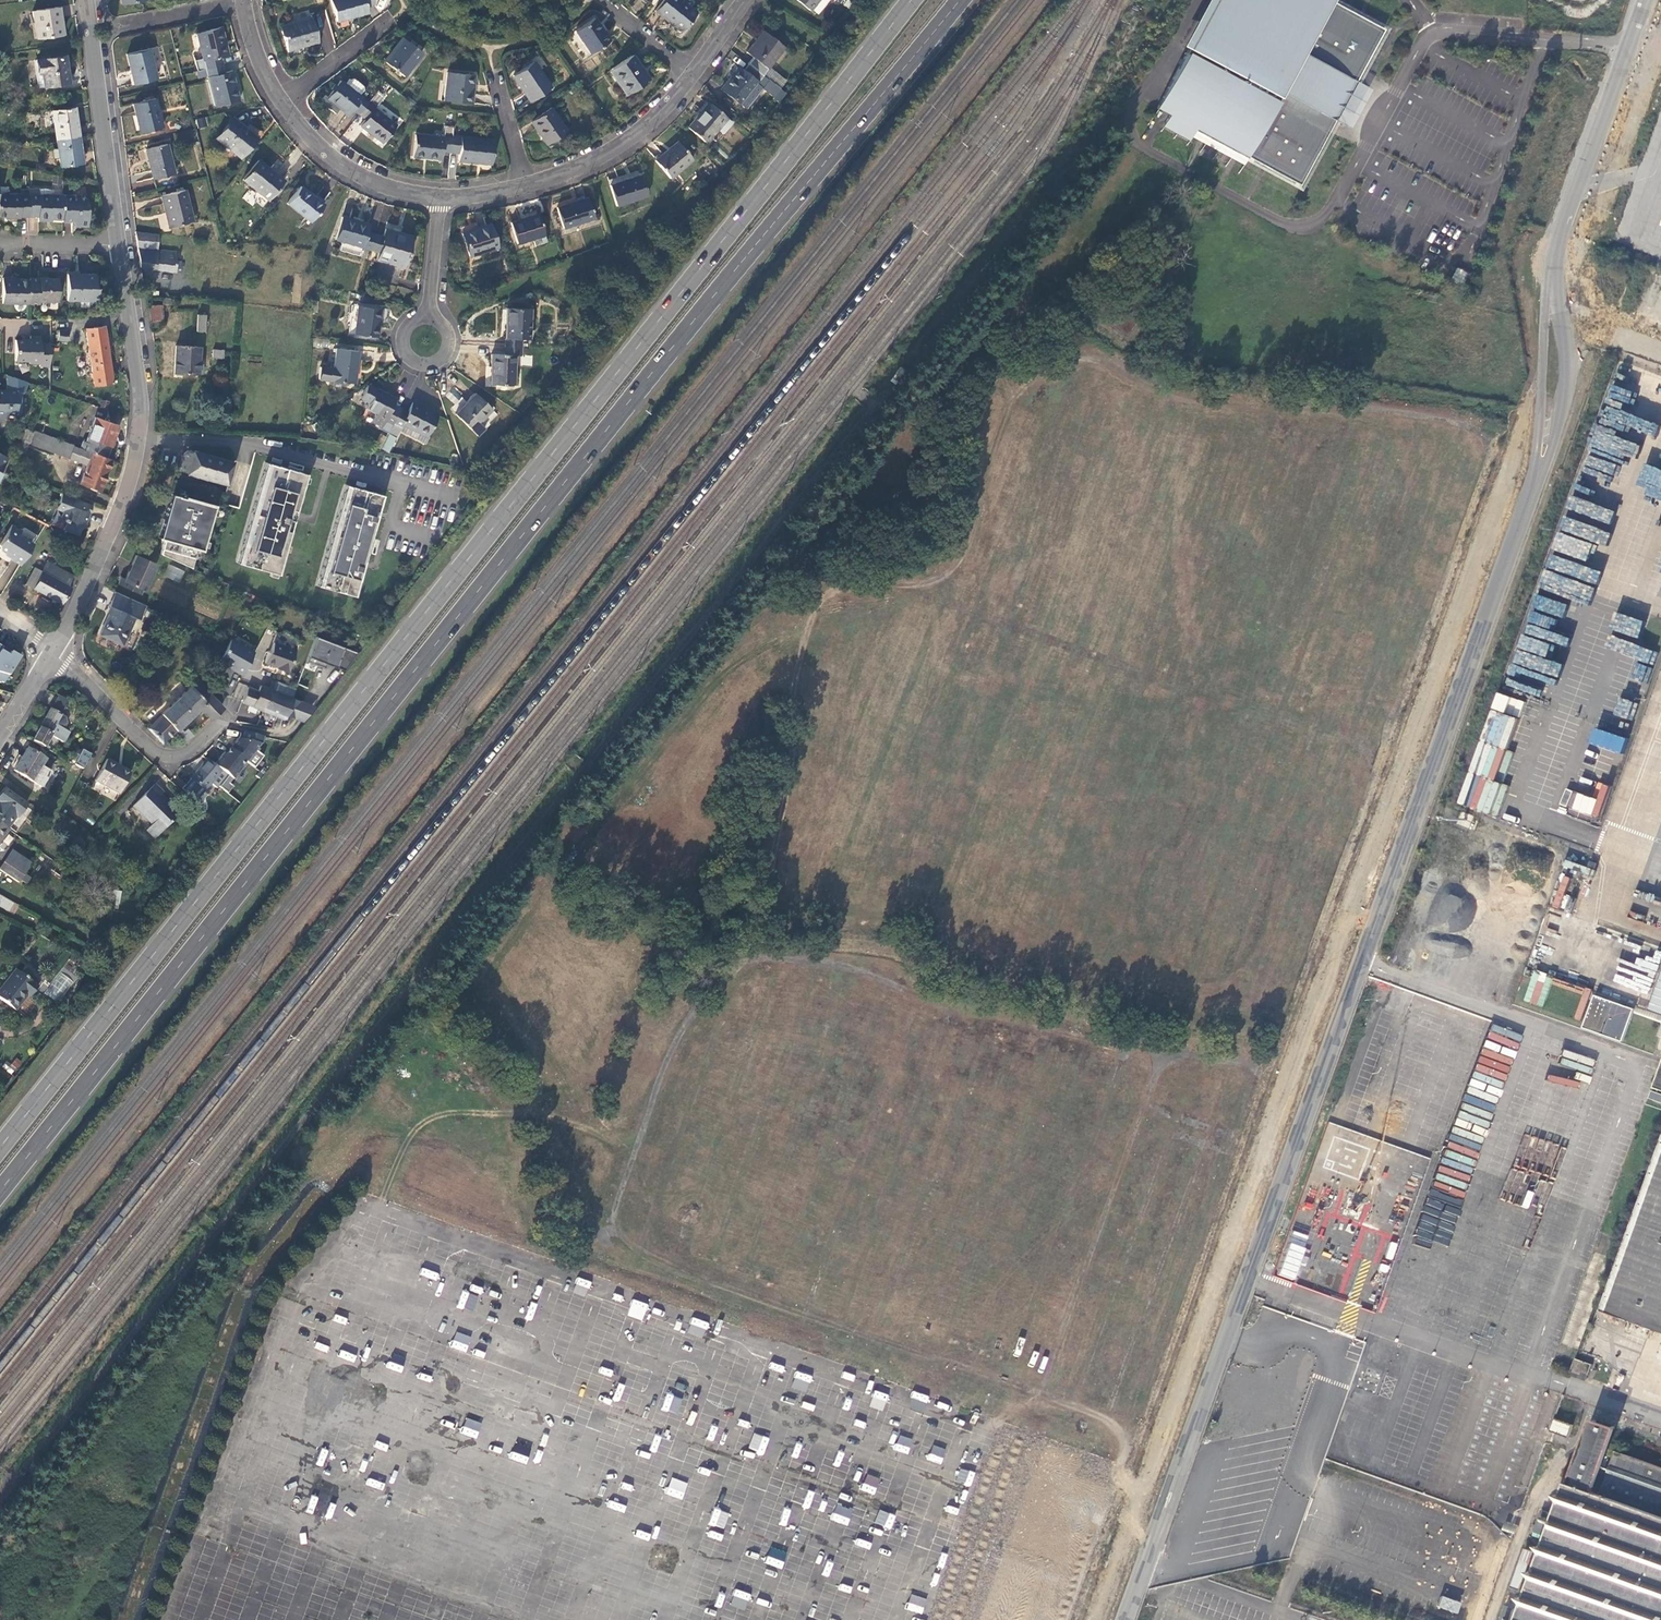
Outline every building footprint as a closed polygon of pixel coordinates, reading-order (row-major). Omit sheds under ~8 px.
[(337,22),(368,14),(366,7),(374,5),(372,0),(331,0),(337,22)] [(680,31),(695,12),(680,0),(663,0),(654,11),(680,31)] [(809,9),(816,0),(797,0),(809,9)] [(1300,187),(1335,121),(1333,120),(1353,83),(1355,84),(1383,32),(1324,0),(1216,0),(1156,111),(1169,118),(1165,126),(1191,140),(1196,132),(1300,187)] [(32,11),(36,38),(61,34),(60,24),(57,7),(32,11)] [(280,27),(285,49),(317,40),(311,18),(280,27)] [(574,31),(590,53),(609,41),(594,18),(574,31)] [(205,68),(223,64),(221,57),(228,55),(221,28),(197,34),(203,59),(198,60),(196,54),(193,54),(197,70),(205,68)] [(752,58),(747,64),(763,76),(769,67),(784,48),(763,31),(746,53),(752,58)] [(386,63),(403,76),(421,53),(404,40),(386,63)] [(127,54),(134,83),(156,78),(149,49),(127,54)] [(619,85),(626,95),(648,80),(632,55),(611,69),(621,84),(619,85)] [(36,60),(40,87),(68,82),(66,69),(64,56),(36,60)] [(512,75),(529,101),(549,87),(532,61),(512,75)] [(225,72),(223,64),(205,68),(214,106),(239,99),(232,70),(225,72)] [(763,76),(747,64),(742,70),(738,67),(721,90),(746,109),(762,89),(773,97),(773,98),(778,102),(785,93),(780,89),(763,76)] [(769,67),(763,76),(780,89),(786,81),(769,67)] [(444,100),(470,103),(473,74),(447,72),(444,100)] [(347,80),(343,84),(359,96),(363,92),(362,86),(353,79),(347,80)] [(351,108),(358,114),(368,101),(361,96),(360,98),(359,96),(343,84),(340,81),(325,98),(346,115),(351,108)] [(368,101),(358,114),(365,119),(360,125),(382,143),(395,126),(373,108),(384,94),(378,89),(368,101)] [(137,120),(140,132),(162,126),(155,97),(133,103),(137,120)] [(687,127),(705,143),(726,118),(708,103),(687,127)] [(529,121),(545,145),(565,131),(549,107),(529,121)] [(55,140),(77,136),(74,117),(73,108),(51,111),(55,140)] [(196,118),(197,127),(207,126),(206,117),(196,118)] [(217,137),(240,156),(255,136),(232,118),(217,137)] [(442,151),(450,152),(452,135),(443,134),(442,137),(416,134),(413,156),(441,159),(442,151)] [(452,135),(450,152),(459,153),(458,160),(490,164),(493,140),(452,135)] [(81,156),(77,136),(55,140),(60,166),(82,162),(81,156)] [(654,161),(669,179),(690,161),(676,143),(654,161)] [(150,165),(153,178),(173,173),(166,144),(145,149),(150,165)] [(242,179),(267,200),(283,180),(257,160),(242,179)] [(608,186),(614,206),(644,197),(638,177),(608,186)] [(286,202),(309,221),(322,204),(299,186),(286,202)] [(37,217),(61,218),(62,193),(38,192),(38,188),(28,188),(28,194),(28,215),(37,215),(37,217)] [(164,212),(167,226),(192,220),(184,189),(160,195),(164,212)] [(28,215),(28,194),(19,194),(0,193),(0,214),(9,214),(9,215),(18,215),(18,214),(28,215)] [(62,193),(61,218),(74,220),(75,225),(87,225),(87,213),(86,204),(85,196),(71,196),(71,193),(62,193)] [(555,208),(562,228),(593,218),(586,198),(555,208)] [(531,239),(533,247),(546,243),(536,214),(510,223),(517,244),(531,239)] [(369,252),(374,235),(366,233),(369,225),(342,217),(335,240),(362,248),(361,249),(369,252)] [(459,228),(468,255),(496,247),(489,224),(477,228),(475,223),(459,228)] [(382,238),(374,235),(369,252),(377,254),(376,261),(404,269),(413,238),(384,230),(382,238)] [(182,237),(135,231),(138,249),(140,266),(175,272),(175,268),(179,268),(180,261),(175,261),(175,252),(156,250),(157,242),(181,245),(182,237)] [(1512,683),(1550,694),(1568,637),(1569,637),(1655,358),(1660,360),(1660,276),(1639,270),(1512,683)] [(95,275),(66,274),(65,301),(79,301),(79,300),(95,301),(96,289),(94,289),(95,275)] [(0,302),(28,302),(28,279),(10,278),(10,276),(1,276),(0,302)] [(56,278),(28,277),(28,279),(28,302),(38,303),(38,299),(56,299),(56,278)] [(147,296),(159,297),(160,287),(148,286),(147,296)] [(151,305),(150,321),(163,321),(163,305),(151,305)] [(352,334),(376,338),(379,308),(356,305),(352,334)] [(506,309),(505,347),(521,348),(521,339),(529,339),(529,309),(506,309)] [(204,314),(196,315),(196,332),(204,332),(204,314)] [(85,328),(93,384),(111,382),(108,356),(104,326),(85,328)] [(55,341),(65,341),(65,332),(55,331),(55,341)] [(50,366),(50,343),(41,343),(40,336),(30,336),(30,340),(15,340),(15,361),(28,361),(30,363),(40,363),(40,366),(50,366)] [(198,363),(202,363),(202,359),(198,358),(199,347),(175,346),(175,357),(174,372),(198,374),(198,363)] [(521,348),(505,347),(504,355),(491,355),(490,383),(513,384),(514,355),(520,355),(521,348)] [(318,379),(353,383),(357,351),(336,348),(333,368),(319,367),(318,379)] [(531,355),(520,357),(521,364),(532,363),(531,355)] [(213,381),(227,382),(227,373),(214,372),(213,381)] [(392,405),(395,398),(376,389),(375,390),(366,385),(360,398),(369,402),(366,409),(375,413),(370,424),(387,433),(392,424),(399,409),(392,405)] [(4,419),(3,414),(15,415),(19,412),(20,393),(15,390),(0,390),(0,419),(4,419)] [(455,414),(471,430),(491,409),(475,393),(455,414)] [(407,413),(399,409),(392,424),(399,427),(401,423),(426,435),(436,414),(412,402),(407,413)] [(83,450),(106,458),(111,443),(117,426),(94,418),(83,450)] [(399,427),(392,424),(387,433),(395,436),(399,427)] [(34,432),(26,428),(21,441),(29,444),(34,432)] [(83,450),(34,432),(29,444),(86,466),(79,484),(99,492),(101,485),(111,460),(106,458),(83,450)] [(165,452),(154,450),(154,458),(152,466),(162,468),(164,459),(165,452)] [(230,461),(191,450),(185,472),(224,483),(230,461)] [(282,467),(269,463),(240,563),(277,574),(289,532),(292,533),(296,519),(287,517),(289,509),(295,511),(305,473),(282,467)] [(365,490),(349,486),(320,586),(353,595),(358,579),(361,580),(365,567),(361,566),(372,529),(375,530),(379,517),(375,516),(381,495),(365,490)] [(89,505),(59,493),(56,503),(62,505),(60,511),(58,516),(63,518),(62,521),(63,521),(60,529),(75,535),(79,524),(82,525),(85,517),(89,505)] [(213,505),(170,493),(165,510),(157,537),(162,538),(158,553),(190,566),(195,547),(201,549),(213,505)] [(56,503),(53,509),(60,511),(62,505),(56,503)] [(1610,522),(1612,511),(1605,509),(1603,520),(1610,522)] [(18,566),(31,545),(19,536),(21,532),(12,526),(0,545),(0,547),(1,552),(12,560),(12,561),(18,566)] [(117,585),(138,594),(139,591),(141,592),(142,590),(143,590),(155,564),(135,555),(130,566),(125,579),(121,577),(117,585)] [(68,585),(72,577),(46,562),(41,570),(31,589),(60,605),(70,586),(68,585)] [(164,576),(179,583),(185,571),(170,564),(164,576)] [(31,589),(41,570),(35,567),(25,585),(31,589)] [(108,613),(99,634),(121,645),(133,617),(137,619),(144,605),(113,591),(107,605),(111,607),(108,613)] [(357,651),(315,635),(305,661),(317,665),(319,660),(327,663),(343,669),(357,651)] [(229,639),(227,642),(218,659),(234,668),(233,670),(241,675),(253,652),(229,639)] [(287,672),(296,647),(284,643),(283,646),(273,642),(270,651),(267,652),(264,662),(276,666),(276,668),(287,672)] [(12,689),(17,681),(5,675),(9,668),(14,659),(10,657),(12,654),(8,652),(7,655),(0,652),(0,684),(1,683),(12,689)] [(209,718),(221,706),(210,694),(211,693),(197,678),(160,713),(161,715),(147,728),(161,743),(175,729),(182,723),(199,707),(209,718)] [(263,710),(271,690),(259,685),(257,691),(247,687),(241,701),(251,705),(249,710),(255,713),(257,708),(263,710)] [(271,690),(263,710),(282,718),(282,717),(284,718),(285,715),(293,718),(300,701),(271,690)] [(300,701),(293,718),(301,721),(313,706),(300,701)] [(65,708),(77,715),(81,710),(69,702),(65,708)] [(43,723),(33,740),(45,746),(52,734),(64,741),(69,732),(63,729),(66,724),(65,717),(51,709),(43,723)] [(175,729),(185,740),(192,734),(182,723),(175,729)] [(1620,753),(1625,738),(1593,728),(1589,743),(1620,753)] [(237,738),(229,748),(245,761),(259,744),(260,744),(262,736),(244,731),(242,738),(237,738)] [(15,768),(42,785),(51,771),(41,765),(46,758),(28,747),(22,757),(15,768)] [(245,761),(229,748),(224,754),(239,766),(244,761),(245,762),(245,761)] [(76,763),(84,767),(91,754),(83,749),(76,763)] [(222,752),(212,764),(219,770),(226,774),(231,779),(240,767),(239,766),(224,754),(222,752)] [(98,775),(96,778),(120,792),(122,788),(125,781),(131,772),(125,770),(115,763),(115,762),(107,758),(98,775)] [(204,790),(211,780),(219,770),(206,759),(190,777),(204,790)] [(181,788),(196,801),(204,790),(190,777),(181,788)] [(163,792),(154,784),(134,806),(152,824),(147,830),(155,838),(179,814),(160,795),(163,792)] [(8,827),(16,816),(17,816),(27,803),(5,787),(0,794),(0,821),(8,827)] [(0,821),(0,842),(10,828),(8,827),(0,821)] [(6,859),(25,871),(31,863),(13,850),(6,859)] [(0,868),(0,869),(19,881),(25,871),(6,859),(0,868)] [(17,904),(0,895),(0,906),(13,913),(17,904)] [(29,996),(37,986),(16,969),(0,990),(0,998),(7,1003),(15,1010),(27,994),(29,996)] [(64,975),(45,989),(52,998),(71,984),(64,975)] [(1592,995),(1581,1028),(1621,1041),(1632,1008),(1592,995)] [(5,1065),(8,1072),(22,1066),(19,1060),(5,1065)] [(1601,1311),(1626,1320),(1651,1329),(1660,1333),(1660,1158),(1601,1311)] [(1351,1254),(1347,1267),(1357,1270),(1361,1257),(1351,1254)] [(1612,1259),(1605,1257),(1572,1347),(1579,1350),(1612,1259)] [(632,1299),(627,1316),(642,1321),(648,1304),(632,1299)] [(1592,1365),(1575,1359),(1571,1372),(1569,1375),(1571,1376),(1586,1381),(1592,1365)] [(663,1409),(678,1412),(681,1397),(666,1394),(663,1409)] [(461,1433),(476,1438),(481,1422),(466,1417),(461,1433)] [(1573,1425),(1555,1419),(1551,1431),(1569,1437),(1573,1425)] [(941,1464),(946,1448),(932,1444),(927,1459),(941,1464)] [(1616,1452),(1600,1496),(1559,1482),(1509,1619),(1660,1619),(1660,1468),(1616,1452)] [(957,1479),(968,1484),(973,1473),(961,1468),(957,1479)] [(868,1475),(865,1484),(876,1487),(879,1479),(868,1475)] [(681,1499),(687,1483),(672,1477),(666,1493),(681,1499)] [(880,1509),(874,1522),(889,1528),(894,1515),(880,1509)] [(1438,1606),(1457,1614),(1461,1603),(1443,1596),(1438,1606)]
